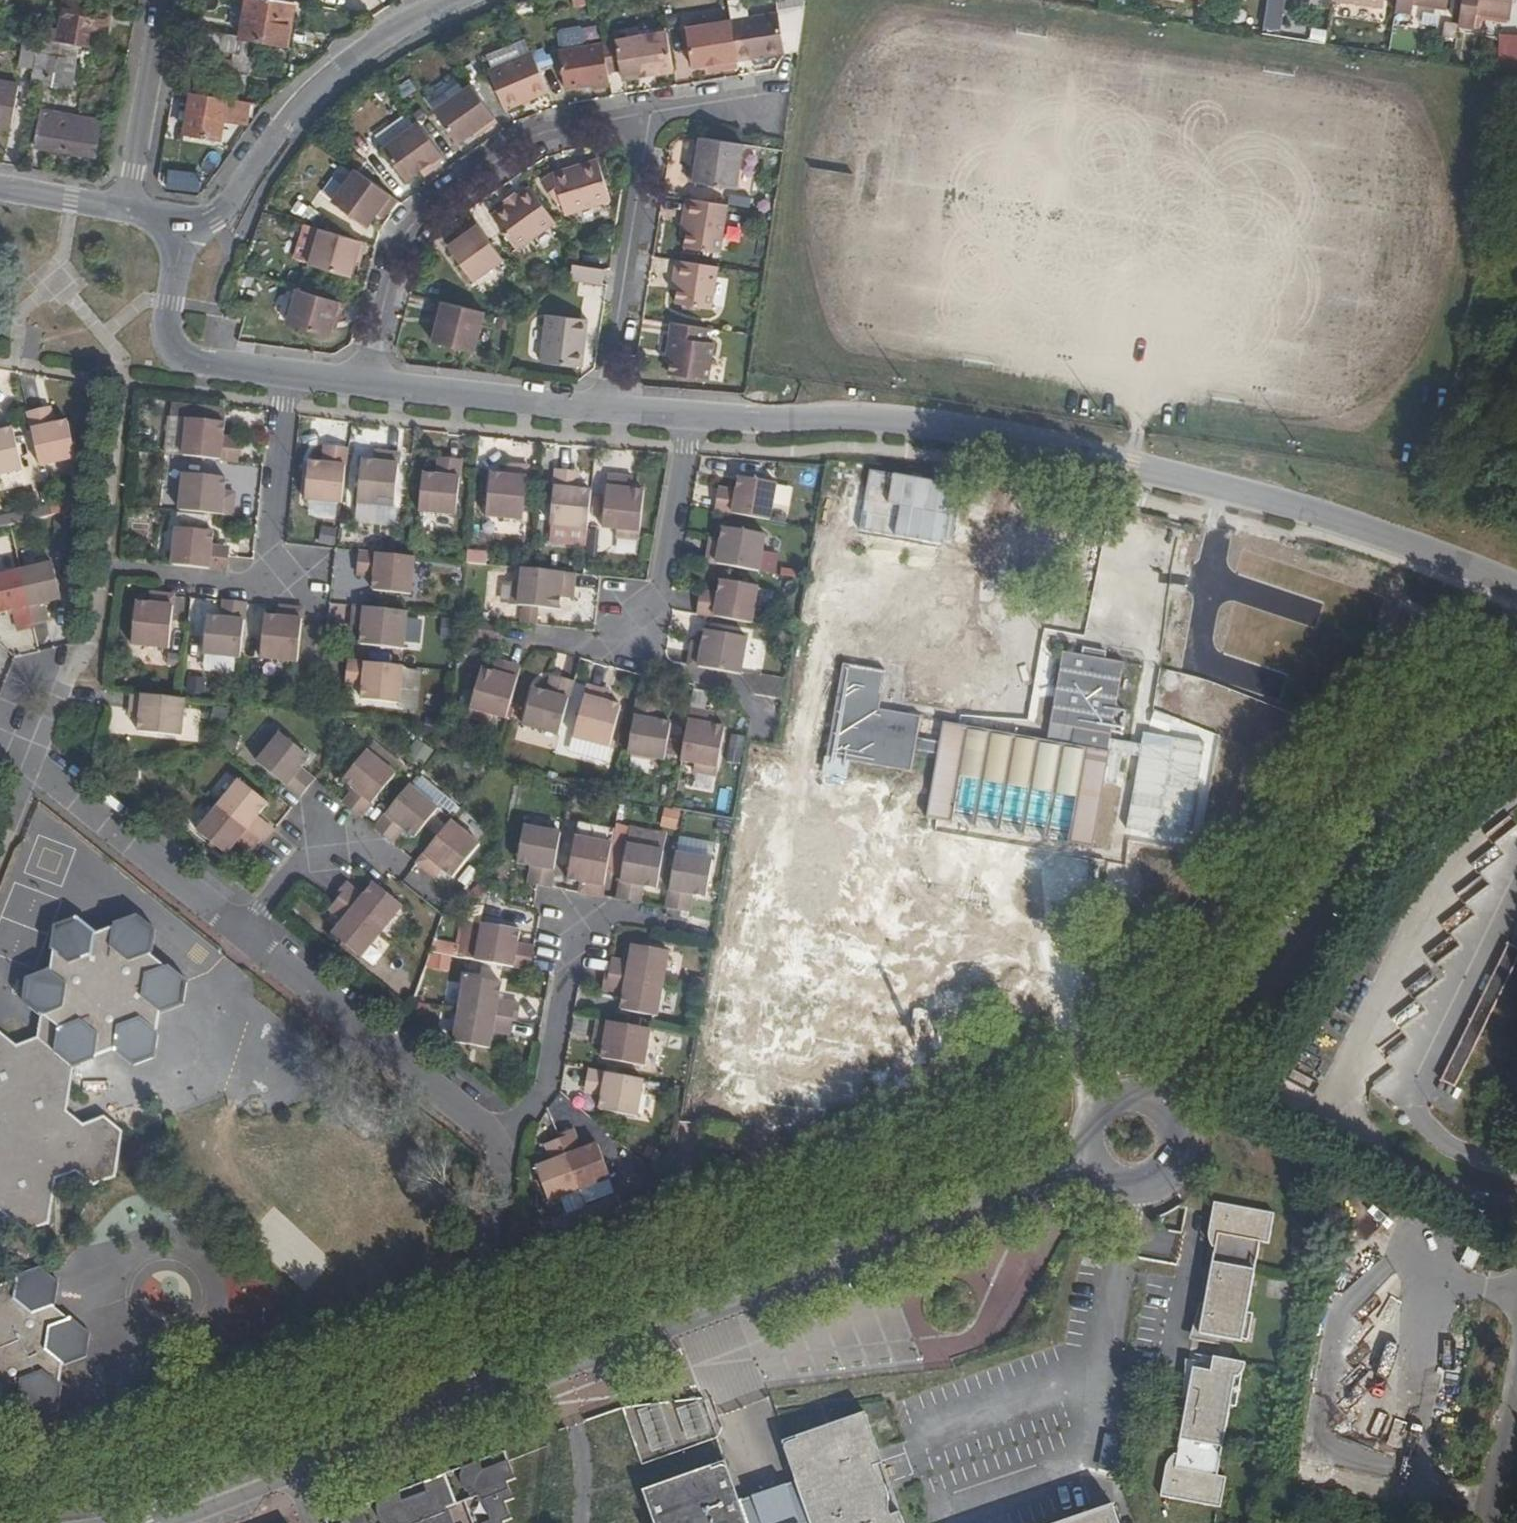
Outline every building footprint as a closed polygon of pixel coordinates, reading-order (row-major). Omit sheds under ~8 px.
[(81,46),(83,35),(104,39),(108,19),(111,3),(95,0),(64,0),(59,29),(52,28),(49,41),(79,46),(81,46)] [(201,52),(232,57),(246,60),(249,43),(281,49),(285,26),(290,26),(294,7),(292,7),(278,4),(277,4),(269,3),(254,0),(249,0),(241,41),(205,35),(201,52)] [(1262,30),(1280,32),(1285,0),(1267,0),(1262,30)] [(1330,5),(1377,13),(1379,0),(1330,0),(1330,5)] [(1392,17),(1406,19),(1407,10),(1441,15),(1443,0),(1395,0),(1392,17)] [(1456,30),(1468,31),(1471,16),(1504,22),(1508,0),(1461,0),(1456,30)] [(776,11),(728,20),(735,62),(784,52),(776,11)] [(735,62),(728,20),(685,28),(693,68),(719,63),(720,70),(736,67),(735,62)] [(286,50),(290,26),(285,26),(281,49),(286,50)] [(297,27),(290,26),(286,50),(292,51),(297,27)] [(664,30),(600,41),(606,73),(621,71),(623,81),(640,78),(640,75),(654,73),(655,77),(671,73),(664,30)] [(1496,33),(1495,60),(1516,61),(1516,34),(1496,33)] [(21,65),(35,68),(37,53),(40,39),(26,37),(21,65)] [(79,46),(49,41),(40,39),(37,53),(76,60),(79,46)] [(606,73),(600,41),(558,49),(564,88),(594,83),(594,89),(608,86),(606,73)] [(547,93),(530,52),(488,71),(505,112),(547,93)] [(35,68),(32,82),(59,87),(60,83),(72,85),(76,60),(37,53),(35,68)] [(250,76),(253,61),(246,60),(232,57),(232,59),(203,54),(199,77),(228,82),(229,73),(250,76)] [(226,90),(228,82),(199,77),(197,85),(226,90)] [(0,81),(0,128),(13,130),(21,85),(0,81)] [(497,122),(469,83),(432,111),(458,144),(474,134),(478,137),(497,122)] [(247,128),(251,107),(192,97),(185,137),(217,143),(220,123),(247,128)] [(101,122),(43,113),(37,145),(96,156),(101,122)] [(446,161),(417,122),(383,146),(409,181),(427,167),(432,172),(446,161)] [(737,189),(745,144),(701,137),(698,153),(696,167),(692,167),(690,181),(737,189)] [(554,172),(567,214),(610,199),(598,159),(554,172)] [(397,198),(355,168),(332,199),(369,224),(378,213),(382,207),(389,209),(397,198)] [(195,191),(197,174),(164,171),(162,188),(195,191)] [(555,221),(527,183),(491,212),(519,249),(555,221)] [(719,250),(728,204),(686,197),(683,213),(691,215),(688,230),(685,247),(719,250)] [(382,207),(378,213),(383,217),(389,209),(382,207)] [(680,229),(688,230),(691,215),(683,213),(680,229)] [(502,258),(472,218),(459,228),(462,233),(447,244),(474,280),(502,258)] [(359,256),(364,239),(319,225),(309,263),(350,273),(354,256),(359,256)] [(710,306),(718,265),(675,259),(673,273),(682,275),(678,289),(676,301),(710,306)] [(602,282),(604,267),(571,262),(571,274),(571,280),(602,282)] [(671,287),(678,289),(682,275),(673,273),(671,287)] [(336,318),(340,299),(296,286),(287,323),(326,333),(330,318),(336,318)] [(486,310),(436,298),(431,319),(438,320),(433,341),(474,351),(486,310)] [(547,311),(540,360),(582,364),(589,317),(547,311)] [(706,338),(707,326),(671,321),(668,338),(675,339),(671,359),(670,371),(708,376),(713,340),(706,338)] [(665,358),(671,359),(675,339),(668,338),(665,358)] [(52,413),(45,415),(49,432),(56,430),(52,413)] [(45,415),(30,418),(42,475),(78,466),(70,427),(56,430),(49,432),(45,415)] [(186,419),(182,456),(239,463),(240,450),(224,449),(225,440),(227,424),(186,419)] [(26,479),(15,433),(0,437),(0,485),(26,479)] [(241,442),(225,440),(224,449),(240,450),(241,442)] [(325,449),(323,467),(332,468),(333,450),(325,449)] [(303,505),(343,509),(349,452),(333,450),(332,468),(323,467),(308,465),(303,505)] [(383,466),(375,465),(362,464),(357,510),(393,514),(398,457),(384,455),(383,466)] [(377,455),(375,465),(383,466),(384,455),(377,455)] [(438,460),(435,479),(442,480),(445,461),(438,460)] [(442,480),(435,479),(423,477),(418,517),(455,521),(460,463),(445,461),(442,480)] [(510,479),(503,478),(490,477),(485,521),(522,525),(528,469),(511,467),(510,479)] [(504,467),(503,478),(510,479),(511,467),(504,467)] [(586,534),(591,494),(576,492),(569,492),(571,474),(554,472),(548,530),(586,534)] [(569,492),(576,492),(578,475),(571,474),(569,492)] [(712,509),(768,519),(775,480),(737,475),(734,490),(733,496),(715,494),(712,509)] [(614,543),(636,545),(641,492),(621,491),(622,479),(606,477),(600,532),(614,534),(614,543)] [(182,479),(179,512),(234,518),(235,502),(226,501),(227,495),(228,484),(182,479)] [(733,496),(734,490),(716,488),(715,494),(733,496)] [(181,519),(180,534),(198,536),(210,537),(211,522),(181,519)] [(702,562),(759,571),(765,534),(720,526),(717,542),(716,547),(705,545),(702,562)] [(325,527),(322,544),(338,547),(341,530),(325,527)] [(1147,550),(1160,553),(1164,533),(1153,530),(1147,550)] [(175,534),(172,566),(228,572),(229,557),(213,556),(214,549),(215,537),(210,537),(198,536),(180,534),(175,534)] [(230,551),(214,549),(213,556),(229,557),(230,551)] [(472,565),(489,567),(491,553),(474,551),(472,565)] [(411,597),(415,558),(402,556),(358,552),(356,570),(374,572),(373,579),(371,593),(411,597)] [(54,568),(23,575),(37,630),(51,626),(47,610),(64,606),(54,568)] [(576,574),(529,569),(520,568),(519,586),(510,585),(508,609),(562,614),(564,591),(574,592),(576,574)] [(356,577),(373,579),(374,572),(356,570),(356,577)] [(38,633),(37,630),(23,575),(0,581),(0,621),(15,618),(20,637),(38,633)] [(694,613),(751,622),(757,584),(718,578),(715,595),(714,601),(697,598),(694,613)] [(714,601),(715,595),(698,592),(697,598),(714,601)] [(1183,640),(1243,650),(1251,605),(1191,594),(1183,640)] [(157,607),(150,607),(137,606),(131,650),(170,654),(176,597),(158,595),(157,607)] [(152,595),(150,607),(157,607),(158,595),(152,595)] [(230,602),(224,601),(222,621),(229,621),(230,602)] [(204,660),(240,662),(247,603),(230,602),(229,621),(222,621),(208,620),(204,660)] [(405,652),(409,612),(352,606),(350,624),(361,625),(360,631),(359,646),(405,652)] [(287,620),(288,608),(281,607),(280,619),(287,620)] [(297,667),(302,623),(303,610),(288,608),(287,620),(280,619),(265,618),(259,664),(297,667)] [(444,619),(443,639),(457,640),(458,620),(444,619)] [(685,664),(741,673),(747,636),(702,628),(700,643),(699,650),(687,649),(685,664)] [(699,650),(700,643),(689,642),(687,649),(699,650)] [(1123,663),(1105,660),(1106,651),(1082,647),(1080,655),(1062,652),(1048,725),(1073,729),(1071,745),(942,722),(938,742),(916,739),(920,716),(879,709),(885,671),(842,664),(825,758),(910,772),(914,750),(936,755),(925,818),(946,823),(947,820),(951,821),(951,824),(970,827),(971,825),(976,826),(975,828),(994,831),(995,829),(1000,830),(999,832),(1018,836),(1019,833),(1024,834),(1024,836),(1042,839),(1043,837),(1048,838),(1048,840),(1066,843),(1066,841),(1070,842),(1070,844),(1092,847),(1109,753),(1109,751),(1102,750),(1103,745),(1105,734),(1111,735),(1123,663)] [(400,706),(406,667),(347,661),(345,678),(362,681),(362,686),(361,702),(400,706)] [(503,722),(518,668),(504,665),(502,675),(481,669),(467,720),(489,726),(491,719),(503,722)] [(550,694),(555,678),(549,677),(544,692),(550,694)] [(344,684),(362,686),(362,681),(345,678),(344,684)] [(557,738),(572,682),(555,678),(550,694),(544,692),(533,689),(521,728),(557,738)] [(600,700),(603,690),(589,687),(575,741),(610,749),(621,706),(608,702),(600,700)] [(611,692),(603,690),(600,700),(608,702),(611,692)] [(142,716),(141,723),(140,737),(184,743),(188,705),(133,697),(130,715),(142,716)] [(651,703),(637,700),(627,757),(663,763),(669,724),(657,721),(649,720),(651,703)] [(649,720),(657,721),(659,705),(651,703),(649,720)] [(704,712),(690,709),(681,764),(692,766),(691,774),(714,778),(723,727),(702,724),(704,712)] [(129,722),(141,723),(142,716),(130,715),(129,722)] [(297,774),(301,768),(311,756),(278,733),(254,762),(298,795),(309,782),(297,774)] [(349,808),(361,818),(395,773),(367,749),(341,782),(353,792),(358,796),(349,808)] [(312,777),(313,777),(301,768),(297,774),(309,782),(312,777)] [(265,841),(275,829),(272,827),(261,818),(269,806),(238,780),(219,804),(262,839),(265,841)] [(438,805),(409,782),(372,827),(383,836),(393,822),(401,829),(413,838),(438,805)] [(358,796),(353,792),(343,803),(349,808),(358,796)] [(262,839),(219,804),(196,833),(227,858),(239,845),(251,853),(262,839)] [(679,831),(684,811),(667,808),(663,827),(679,831)] [(414,861),(413,863),(427,873),(435,863),(440,867),(453,877),(481,841),(450,817),(414,861)] [(391,843),(401,829),(393,822),(383,836),(391,843)] [(550,888),(560,833),(525,827),(517,867),(530,869),(539,870),(536,885),(550,888)] [(603,897),(612,842),(576,837),(568,882),(580,884),(590,885),(588,894),(603,897)] [(636,887),(643,888),(657,891),(664,850),(627,844),(618,900),(633,903),(636,887)] [(715,859),(678,853),(668,909),(684,912),(687,895),(693,896),(709,899),(715,859)] [(433,877),(440,867),(435,863),(427,873),(433,877)] [(527,884),(536,885),(539,870),(530,869),(527,884)] [(346,883),(337,895),(341,898),(384,934),(404,909),(374,885),(364,898),(346,883)] [(590,885),(580,884),(579,893),(588,894),(590,885)] [(633,903),(641,904),(643,888),(636,887),(633,903)] [(690,913),(693,896),(687,895),(684,912),(690,913)] [(363,960),(384,934),(341,898),(329,913),(343,923),(333,936),(363,960)] [(10,1216),(26,1231),(48,1222),(56,1178),(77,1170),(93,1183),(115,1175),(121,1135),(122,1133),(104,1117),(82,1125),(66,1111),(73,1068),(95,1059),(96,1054),(113,1049),(132,1064),(154,1056),(158,1032),(155,1031),(158,1013),(182,1004),(186,981),(169,966),(164,967),(150,955),(154,930),(136,915),(114,925),(114,927),(97,935),(77,918),(55,927),(51,949),(54,950),(50,970),(28,979),(24,1001),(42,1017),(39,1037),(16,1046),(0,1033),(0,1220),(10,1216)] [(475,960),(530,970),(532,954),(518,952),(520,943),(522,930),(481,924),(475,960)] [(518,952),(532,954),(534,946),(520,943),(518,952)] [(611,976),(667,985),(672,952),(633,946),(630,962),(614,959),(611,976)] [(1444,1084),(1456,1091),(1516,969),(1516,952),(1510,949),(1444,1084)] [(662,1019),(667,985),(611,976),(607,975),(605,991),(605,992),(624,995),(621,1011),(662,1019)] [(514,1018),(519,1019),(522,1001),(502,998),(503,983),(464,977),(459,1009),(514,1018)] [(514,1018),(459,1009),(454,1042),(493,1047),(496,1033),(511,1036),(514,1018)] [(645,1066),(651,1029),(595,1019),(593,1035),(605,1037),(603,1045),(600,1058),(645,1066)] [(591,1043),(603,1045),(605,1037),(593,1035),(591,1043)] [(641,1116),(647,1080),(590,1070),(588,1082),(604,1086),(603,1094),(601,1109),(641,1116)] [(587,1091),(603,1094),(604,1086),(588,1082),(587,1091)] [(559,1137),(580,1191),(613,1177),(597,1142),(584,1147),(575,1128),(558,1134),(559,1137)] [(552,1203),(580,1191),(559,1137),(545,1144),(551,1159),(536,1166),(552,1203)] [(1267,1242),(1272,1211),(1212,1200),(1210,1211),(1206,1230),(1215,1232),(1197,1330),(1235,1336),(1240,1337),(1253,1272),(1259,1240),(1267,1242)] [(19,1401),(25,1407),(35,1416),(56,1407),(60,1385),(58,1385),(61,1364),(65,1364),(85,1357),(88,1333),(71,1318),(67,1319),(52,1308),(55,1282),(40,1268),(17,1276),(18,1279),(0,1286),(0,1409),(19,1401)] [(1159,1492),(1220,1502),(1225,1472),(1217,1470),(1234,1376),(1242,1367),(1245,1359),(1231,1357),(1212,1353),(1209,1367),(1191,1364),(1189,1372),(1173,1462),(1165,1460),(1159,1492)] [(894,1489),(881,1450),(867,1409),(831,1421),(824,1424),(796,1433),(797,1437),(792,1439),(787,1448),(797,1476),(742,1496),(729,1464),(724,1462),(716,1464),(715,1461),(643,1487),(656,1522),(906,1522),(894,1489)] [(505,1452),(479,1463),(482,1472),(509,1461),(505,1452)] [(479,1463),(326,1521),(327,1522),(503,1522),(510,1520),(504,1503),(513,1499),(506,1483),(515,1479),(509,1461),(482,1472),(479,1463)] [(1112,1502),(1078,1514),(1078,1522),(1120,1522),(1112,1502)] [(1078,1514),(1065,1519),(1052,1522),(1078,1522),(1078,1514)]
